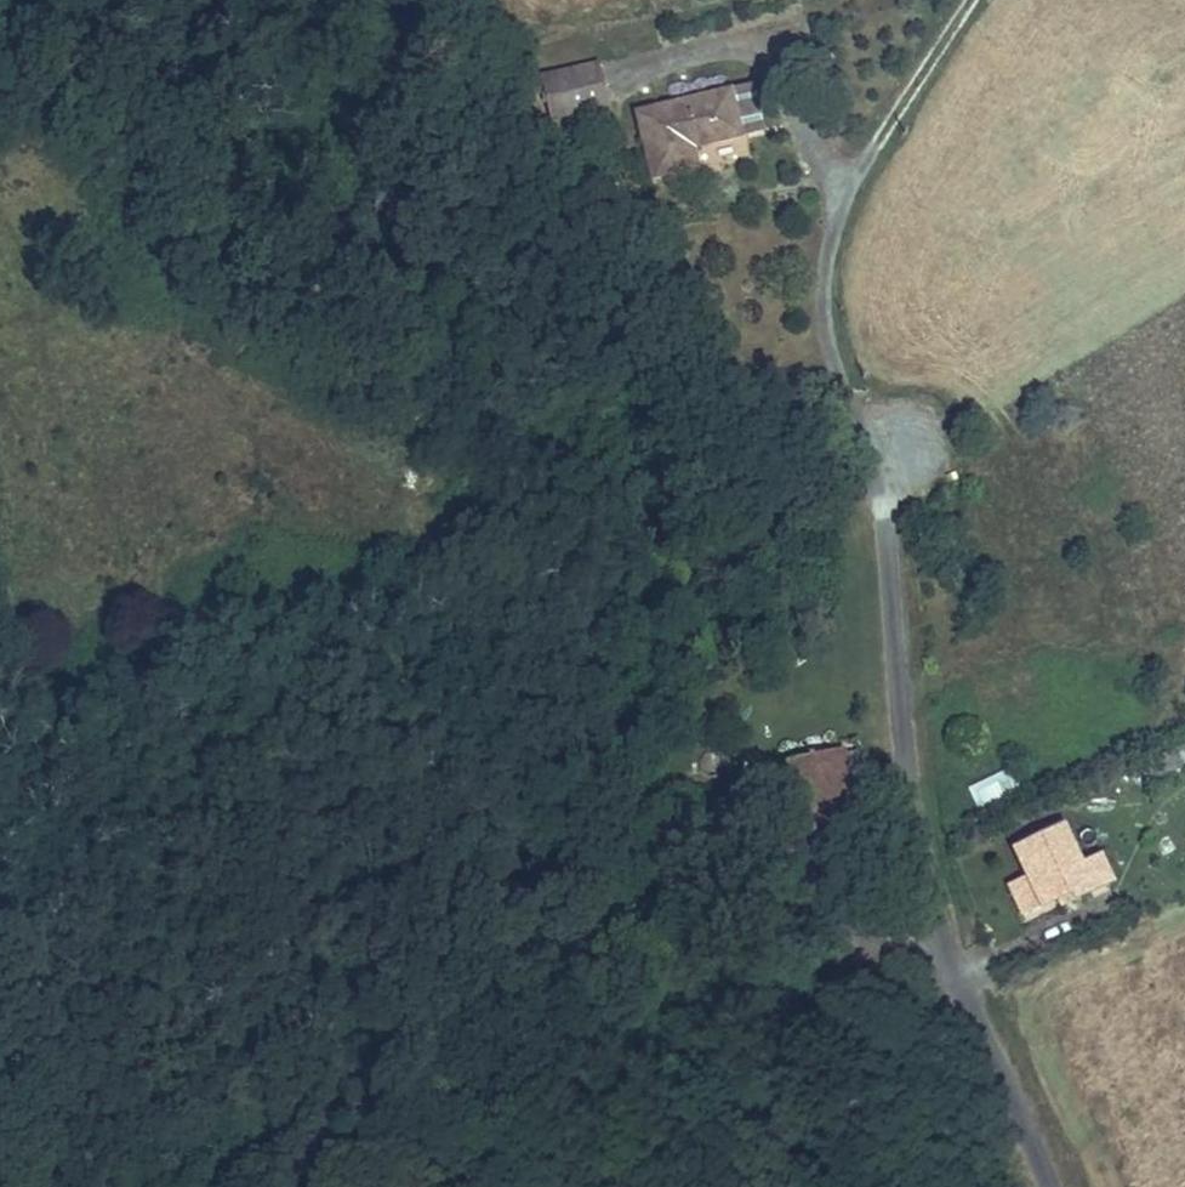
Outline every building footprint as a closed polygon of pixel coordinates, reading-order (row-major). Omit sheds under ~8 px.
[(536,83),(539,92),(598,74),(595,66),(536,83)] [(598,74),(539,92),(549,125),(607,107),(598,74)] [(727,89),(641,116),(660,179),(695,167),(690,153),(741,135),(727,89)] [(828,745),(777,754),(795,841),(846,827),(828,745)] [(1162,758),(1172,777),(1184,770),(1184,746),(1162,758)] [(979,815),(1028,792),(1016,764),(966,787),(979,815)] [(1030,884),(1011,894),(1027,926),(1077,899),(1082,906),(1124,886),(1110,858),(1084,870),(1064,831),(1017,855),(1030,884)]
